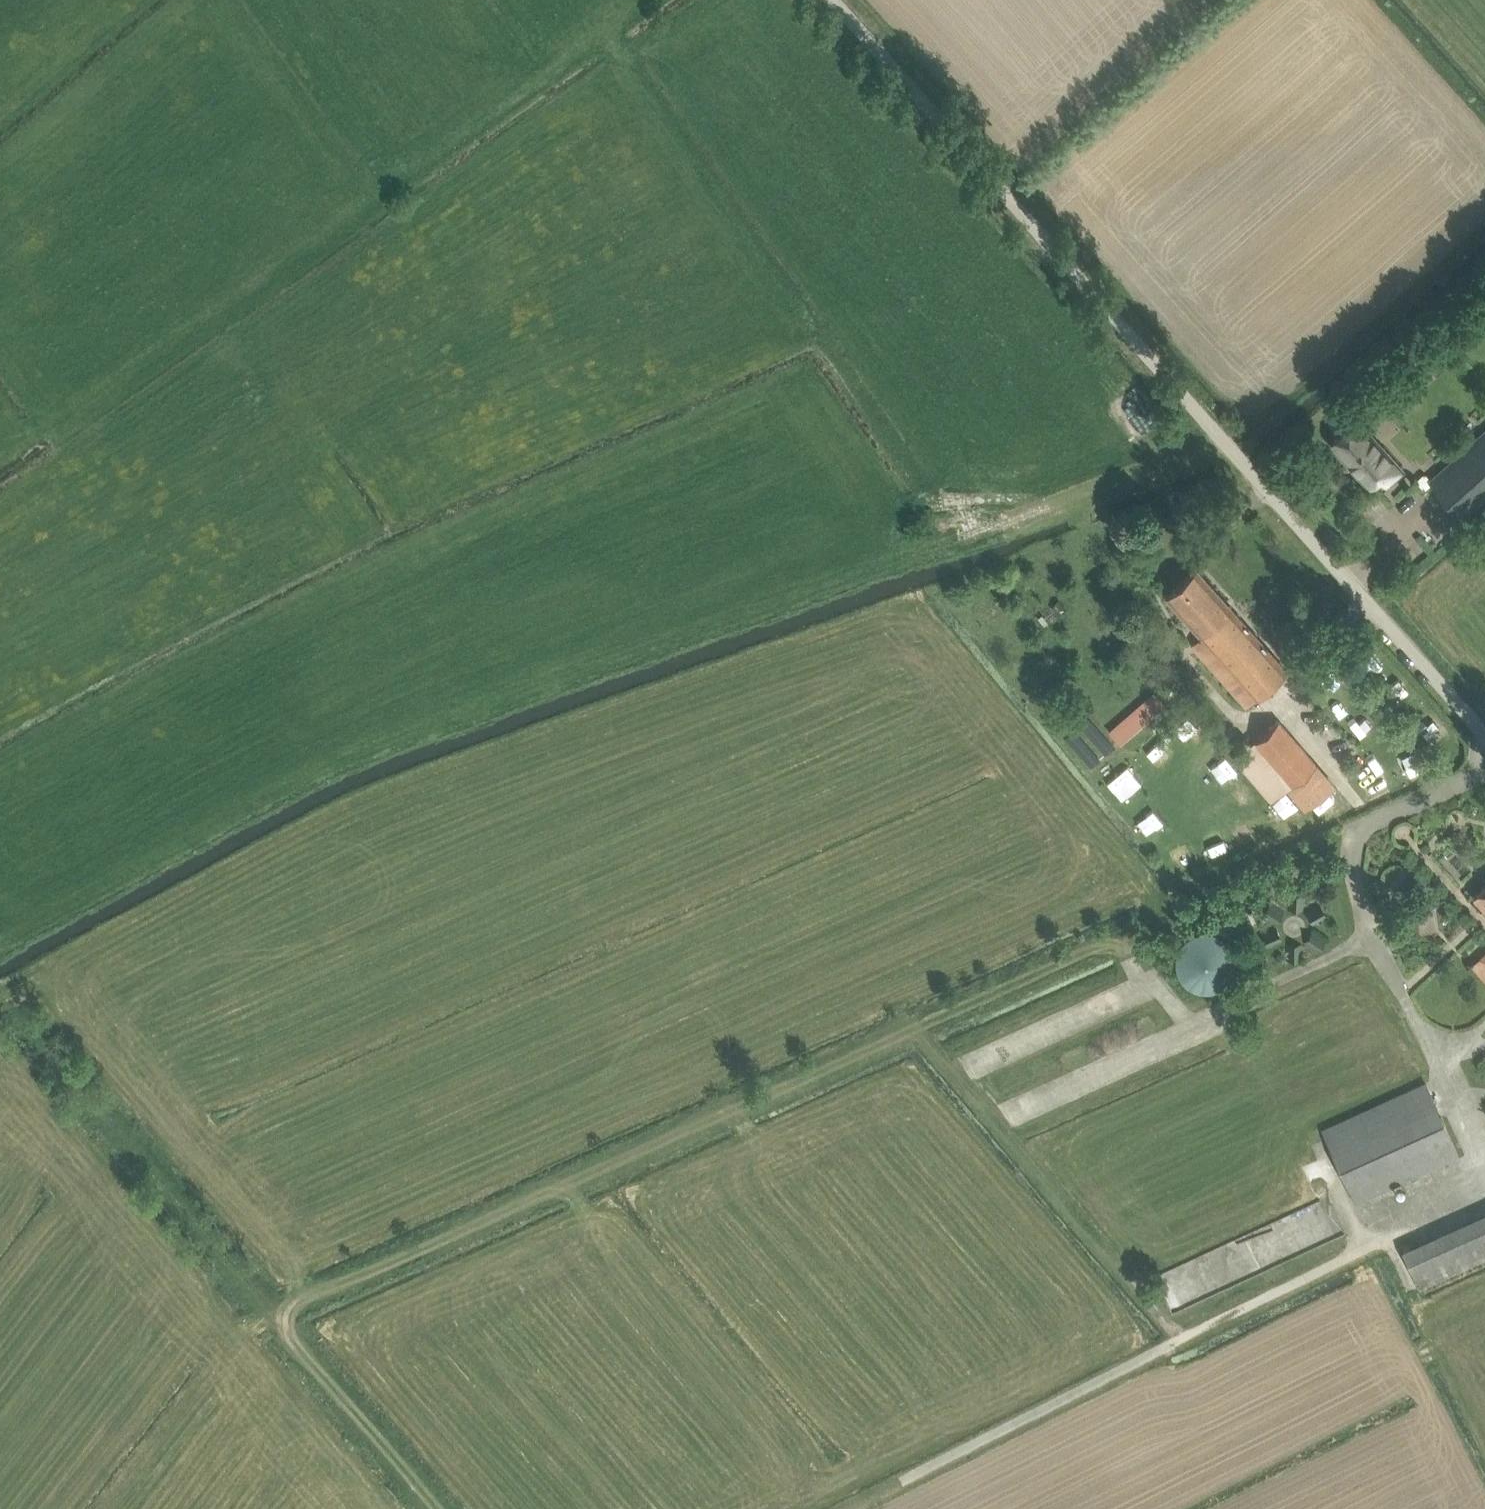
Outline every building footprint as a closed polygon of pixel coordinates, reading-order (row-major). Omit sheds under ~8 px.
[(1404,470),(1383,446),(1380,449),(1355,421),(1331,443),(1369,485),(1380,475),(1388,484),(1404,470)] [(1484,496),(1484,431),(1430,481),(1462,517),(1484,496)] [(1249,705),(1273,683),(1287,670),(1197,568),(1167,594),(1202,633),(1192,641),(1249,705)] [(1108,730),(1120,743),(1165,704),(1154,691),(1108,730)] [(1279,720),(1234,759),(1272,802),(1287,789),(1305,810),(1335,784),(1279,720)] [(1475,895),(1484,906),(1484,886),(1475,895)] [(1290,894),(1289,909),(1304,910),(1304,894),(1290,894)] [(1271,902),(1263,914),(1276,924),(1285,911),(1271,902)] [(1321,903),(1306,912),(1314,925),(1329,916),(1321,903)] [(1216,925),(1220,935),(1226,932),(1230,940),(1240,936),(1232,917),(1216,925)] [(1277,926),(1262,933),(1268,947),(1283,940),(1277,926)] [(1313,930),(1306,940),(1319,949),(1326,939),(1313,930)] [(1223,937),(1220,935),(1217,934),(1213,932),(1209,932),(1204,931),(1198,932),(1192,935),(1188,937),(1184,941),(1182,944),(1179,948),(1177,954),(1176,959),(1176,964),(1177,968),(1178,972),(1180,976),(1182,980),(1185,983),(1188,986),(1192,988),(1197,990),(1202,991),(1206,992),(1211,991),(1216,990),(1220,988),(1224,986),(1227,983),(1229,980),(1232,976),(1234,972),(1235,968),(1236,962),(1236,957),(1234,951),(1233,948),(1231,945),(1230,944),(1229,942),(1226,939),(1223,937)] [(1287,943),(1287,962),(1301,962),(1302,944),(1287,943)] [(1259,954),(1256,960),(1259,966),(1265,966),(1269,960),(1266,955),(1259,954)] [(1472,966),(1484,980),(1484,954),(1472,966)] [(1356,1200),(1459,1155),(1427,1082),(1324,1127),(1356,1200)] [(1484,1255),(1484,1211),(1404,1249),(1420,1285),(1484,1255)] [(1269,1249),(1263,1231),(1222,1245),(1228,1263),(1269,1249)]
